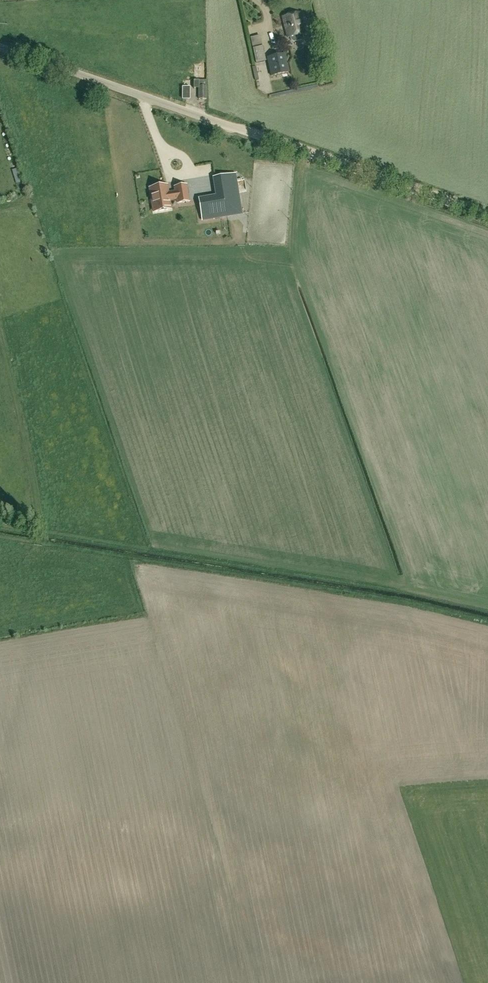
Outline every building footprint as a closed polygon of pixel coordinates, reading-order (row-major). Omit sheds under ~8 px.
[(283,17),(287,38),(305,34),(300,13),(283,17)] [(266,61),(263,47),(253,49),(256,63),(266,61)] [(267,58),(271,76),(289,72),(285,54),(267,58)] [(207,100),(207,86),(199,86),(199,100),(207,100)] [(241,214),(235,174),(215,177),(218,197),(220,207),(200,210),(202,220),(241,214)] [(194,202),(191,186),(180,188),(181,193),(173,194),(172,186),(155,189),(159,213),(176,210),(174,201),(182,200),(183,204),(194,202)]
